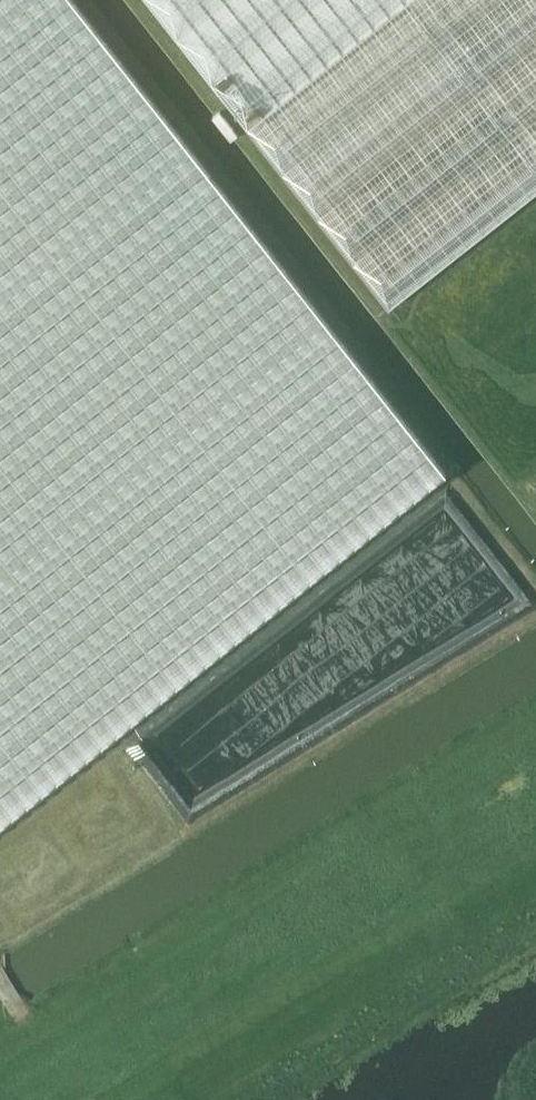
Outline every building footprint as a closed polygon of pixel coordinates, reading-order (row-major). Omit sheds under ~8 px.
[(447,472),(74,0),(0,0),(0,824),(447,472)] [(252,126),(392,303),(535,189),(535,0),(152,0),(252,126)]
